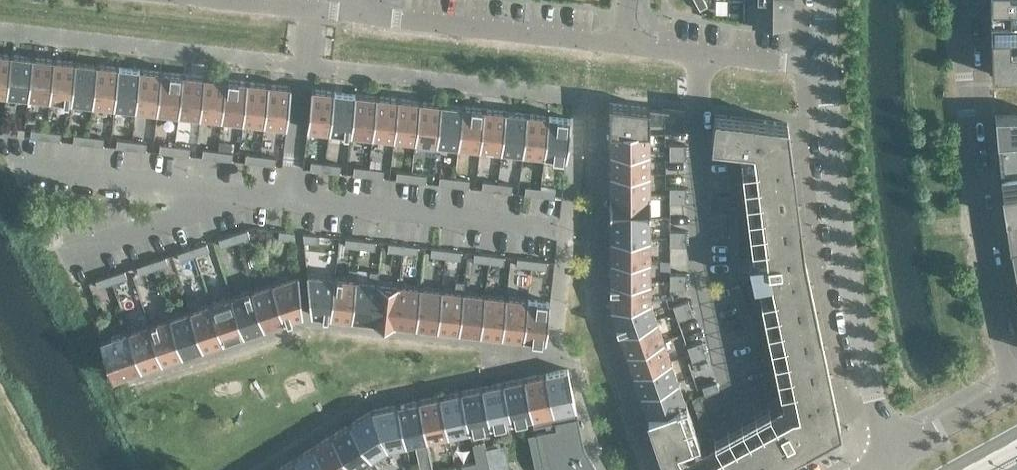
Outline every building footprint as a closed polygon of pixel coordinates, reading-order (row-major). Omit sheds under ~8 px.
[(704,0),(695,0),(700,10),(707,5),(704,0)] [(745,21),(792,22),(792,0),(745,0),(745,21)] [(990,3),(990,36),(1016,35),(1016,3),(990,3)] [(990,36),(992,74),(1016,74),(1016,35),(990,36)] [(11,54),(0,52),(0,93),(6,94),(11,54)] [(11,54),(6,94),(28,96),(32,56),(11,54)] [(32,56),(28,96),(49,98),(54,59),(32,56)] [(54,59),(49,98),(71,101),(75,61),(54,59)] [(75,61),(71,101),(92,103),(97,64),(75,61)] [(97,64),(92,103),(114,106),(118,66),(97,64)] [(118,66),(114,106),(135,108),(140,68),(118,66)] [(140,68),(135,108),(156,111),(161,71),(140,68)] [(161,71),(156,111),(178,113),(182,73),(161,71)] [(182,73),(178,113),(199,116),(204,76),(182,73)] [(204,76),(199,116),(221,118),(225,78),(204,76)] [(225,78),(221,118),(242,121),(247,81),(225,78)] [(247,81),(242,121),(264,123),(268,83),(247,81)] [(268,83),(264,123),(286,126),(291,86),(268,83)] [(329,131),(333,91),(311,88),(307,128),(329,131)] [(350,133),(355,93),(333,91),(329,131),(350,133)] [(372,135),(376,96),(355,93),(350,133),(372,135)] [(393,138),(398,98),(376,96),(372,135),(393,138)] [(415,140),(419,100),(398,98),(393,138),(415,140)] [(436,143),(441,103),(419,100),(415,140),(436,143)] [(685,129),(685,111),(661,108),(661,120),(649,120),(649,107),(609,102),(609,130),(649,129),(685,129)] [(458,145),(462,105),(441,103),(436,143),(458,145)] [(479,148),(484,108),(462,105),(458,145),(479,148)] [(501,150),(505,110),(484,108),(479,148),(501,150)] [(522,153),(527,113),(505,110),(501,150),(522,153)] [(544,155),(548,115),(527,113),(522,153),(544,155)] [(685,400),(647,413),(666,469),(761,469),(840,427),(803,253),(787,122),(715,114),(711,142),(739,145),(753,259),(751,260),(755,282),(757,281),(782,401),(700,445),(685,400)] [(997,141),(1016,139),(1016,114),(994,115),(997,141)] [(548,115),(544,155),(566,158),(571,118),(548,115)] [(2,133),(17,135),(18,127),(3,125),(2,133)] [(46,130),(30,128),(29,136),(45,138),(46,130)] [(609,151),(649,151),(649,129),(609,130),(609,151)] [(45,138),(60,140),(61,132),(46,130),(45,138)] [(72,141),(88,143),(88,135),(73,133),(72,141)] [(88,143),(103,145),(104,137),(88,135),(88,143)] [(115,146),(130,148),(131,140),(116,138),(115,146)] [(997,141),(1000,173),(1016,171),(1016,139),(997,141)] [(130,148),(146,150),(146,142),(131,140),(130,148)] [(174,145),(159,143),(158,151),(173,153),(174,145)] [(677,159),(677,143),(669,143),(669,159),(677,159)] [(677,143),(677,159),(685,159),(685,143),(677,143)] [(173,153),(188,155),(189,146),(174,145),(173,153)] [(201,156),(216,158),(217,150),(202,148),(201,156)] [(79,150),(79,159),(108,159),(108,151),(79,150)] [(216,158),(231,159),(232,151),(217,150),(216,158)] [(609,173),(649,173),(649,151),(609,151),(609,173)] [(260,155),(245,153),(244,161),(259,163),(260,155)] [(259,163),(274,164),(275,156),(260,155),(259,163)] [(325,162),(310,160),(309,168),(324,170),(325,162)] [(324,170),(339,172),(340,164),(325,162),(324,170)] [(352,173),(367,175),(368,167),(353,165),(352,173)] [(367,175),(382,177),(383,169),(368,167),(367,175)] [(411,172),(396,170),(395,178),(410,180),(411,172)] [(1000,173),(1003,194),(1016,191),(1016,171),(1000,173)] [(410,180),(425,182),(426,174),(411,172),(410,180)] [(609,194),(649,194),(649,173),(609,173),(609,194)] [(438,183),(453,185),(454,177),(439,175),(438,183)] [(453,185),(468,187),(469,178),(454,177),(453,185)] [(481,188),(496,190),(497,182),(482,180),(481,188)] [(496,190),(511,192),(512,183),(497,182),(496,190)] [(524,193),(539,195),(540,187),(525,185),(524,193)] [(539,195),(554,196),(555,188),(540,187),(539,195)] [(677,202),(677,187),(669,187),(669,202),(677,202)] [(677,187),(677,202),(685,202),(685,187),(677,187)] [(1003,194),(1006,218),(1016,216),(1016,191),(1003,194)] [(609,216),(650,216),(649,194),(609,194),(609,216)] [(513,205),(514,196),(486,195),(486,204),(513,205)] [(556,209),(557,202),(528,200),(527,208),(556,209)] [(609,238),(650,237),(650,216),(609,216),(609,238)] [(1016,248),(1016,216),(1006,218),(1011,249),(1016,248)] [(235,241),(249,236),(247,228),(232,233),(235,241)] [(278,237),(294,239),(294,231),(278,229),(278,237)] [(677,245),(677,230),(669,230),(669,245),(677,245)] [(677,230),(677,245),(686,245),(685,230),(677,230)] [(303,240),(318,242),(319,234),(302,232),(303,240)] [(221,246),(235,241),(232,233),(218,238),(221,246)] [(344,245),(359,247),(360,239),(345,237),(344,245)] [(610,259),(650,259),(650,237),(609,238),(610,259)] [(359,247),(374,248),(375,240),(360,239),(359,247)] [(194,255),(208,250),(206,242),(191,247),(194,255)] [(387,250),(402,252),(403,244),(388,242),(387,250)] [(402,252),(417,253),(418,245),(403,244),(402,252)] [(180,259),(194,255),(191,247),(177,252),(180,259)] [(430,255),(445,257),(446,248),(431,247),(430,255)] [(445,257),(460,258),(461,250),(446,248),(445,257)] [(473,260),(488,262),(489,253),(474,252),(473,260)] [(488,262),(503,263),(504,255),(489,253),(488,262)] [(153,268),(167,264),(165,256),(150,261),(153,268)] [(516,265),(531,266),(532,258),(517,257),(516,265)] [(531,266),(546,268),(547,260),(532,258),(531,266)] [(610,281),(650,281),(650,259),(610,259),(610,281)] [(139,273),(153,268),(150,261),(136,265),(139,273)] [(112,282),(126,277),(124,269),(109,274),(112,282)] [(284,320),(302,314),(298,273),(272,282),(284,320)] [(334,276),(307,273),(312,314),(329,316),(334,276)] [(678,288),(677,273),(669,273),(669,288),(678,288)] [(677,273),(678,288),(686,288),(686,273),(677,273)] [(98,287),(112,282),(109,274),(95,279),(98,287)] [(351,318),(356,278),(334,276),(329,316),(351,318)] [(372,321),(377,281),(356,278),(351,318),(372,321)] [(394,323),(398,283),(377,281),(372,321),(394,323)] [(610,281),(610,307),(650,300),(650,281),(610,281)] [(284,320),(272,282),(251,289),(264,327),(284,320)] [(415,325),(420,286),(398,283),(394,323),(415,325)] [(731,287),(733,293),(741,290),(739,284),(731,287)] [(437,328),(441,288),(420,286),(415,325),(437,328)] [(458,330),(463,291),(441,288),(437,328),(458,330)] [(264,327),(251,289),(231,296),(243,334),(264,327)] [(733,293),(735,299),(743,296),(741,290),(733,293)] [(480,333),(484,293),(463,291),(458,330),(480,333)] [(501,335),(506,295),(484,293),(480,333),(501,335)] [(523,338),(527,298),(506,295),(501,335),(523,338)] [(243,334),(231,296),(210,303),(223,341),(243,334)] [(743,296),(735,299),(737,304),(745,301),(743,296)] [(527,298),(523,338),(545,340),(550,300),(527,298)] [(618,332),(656,319),(650,300),(610,307),(618,332)] [(680,302),(685,317),(693,314),(688,300),(680,302)] [(737,304),(739,310),(747,307),(745,301),(737,304)] [(685,317),(680,302),(672,305),(677,319),(685,317)] [(223,341),(210,303),(190,310),(202,348),(223,341)] [(739,310),(741,316),(749,313),(747,307),(739,310)] [(202,348),(190,310),(169,316),(182,354),(202,348)] [(741,316),(743,321),(751,318),(749,313),(741,316)] [(182,354),(169,316),(149,323),(161,361),(182,354)] [(743,321),(745,327),(753,324),(751,318),(743,321)] [(625,352),(663,339),(656,319),(618,332),(625,352)] [(161,361),(149,323),(128,330),(141,368),(161,361)] [(745,327),(747,333),(755,330),(753,324),(745,327)] [(141,368),(128,330),(107,337),(119,375),(141,368)] [(747,333),(749,338),(757,335),(755,330),(747,333)] [(749,338),(751,344),(759,341),(757,335),(749,338)] [(633,373),(670,359),(663,339),(625,352),(633,373)] [(694,343),(699,357),(707,355),(702,340),(694,343)] [(699,357),(694,343),(686,346),(691,360),(699,357)] [(640,393),(678,380),(670,359),(633,373),(640,393)] [(575,407),(567,368),(545,373),(553,412),(555,422),(577,417),(575,407)] [(545,373),(524,377),(532,417),(531,417),(533,426),(554,422),(555,422),(553,412),(545,373)] [(503,382),(511,421),(531,417),(532,417),(524,377),(503,382)] [(678,380),(640,393),(647,413),(685,400),(678,380)] [(704,393),(718,388),(716,381),(701,386),(704,393)] [(482,386),(490,425),(511,421),(503,382),(482,386)] [(460,391),(469,430),(490,425),(482,386),(460,391)] [(439,395),(448,434),(469,430),(460,391),(439,395)] [(418,400),(426,439),(448,434),(439,395),(418,400)] [(691,398),(693,404),(701,401),(699,395),(691,398)] [(397,404),(405,443),(407,443),(426,439),(418,400),(397,404)] [(693,404),(695,409),(703,407),(701,401),(693,404)] [(397,404),(371,409),(387,447),(390,456),(409,452),(407,443),(405,443),(397,404)] [(695,409),(697,415),(705,412),(703,407),(695,409)] [(371,409),(349,423),(371,457),(376,465),(390,456),(387,447),(371,409)] [(697,415),(699,421),(707,418),(705,412),(697,415)] [(578,437),(581,436),(577,417),(555,422),(554,422),(556,428),(536,432),(542,462),(546,469),(596,469),(578,437)] [(699,421),(701,427),(709,424),(707,418),(699,421)] [(351,469),(368,469),(376,465),(371,457),(349,423),(331,435),(352,469),(351,469)] [(477,469),(490,469),(482,434),(471,437),(475,461),(477,469)] [(328,469),(350,469),(351,469),(352,469),(331,435),(313,446),(328,469)] [(415,447),(420,469),(432,469),(427,445),(415,447)] [(302,469),(328,469),(313,446),(294,458),(302,469)] [(277,469),(302,469),(294,458),(276,469),(277,469)] [(477,469),(475,461),(460,464),(462,469),(472,469),(477,469)]
